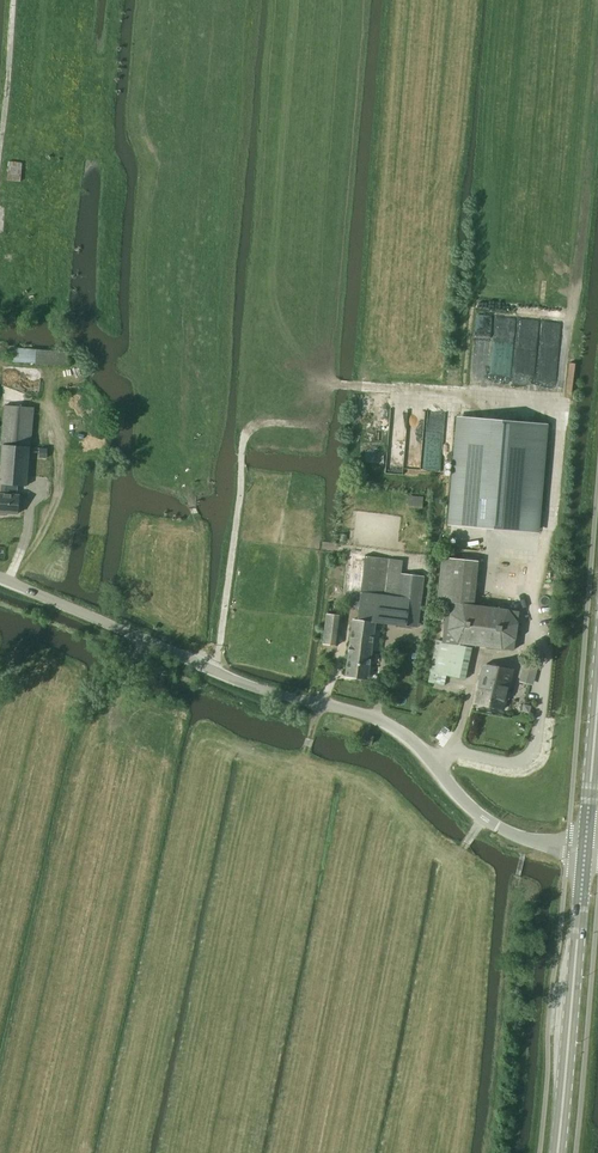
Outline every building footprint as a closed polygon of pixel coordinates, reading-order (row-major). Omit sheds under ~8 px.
[(20,181),(22,162),(9,161),(8,180),(20,181)] [(69,352),(14,348),(14,362),(68,366),(69,352)] [(6,515),(7,513),(18,514),(19,495),(17,495),(17,485),(26,486),(29,447),(31,447),(34,409),(4,406),(1,444),(3,445),(0,479),(0,484),(5,484),(5,491),(1,490),(1,494),(0,494),(0,515),(6,515)] [(89,418),(70,417),(69,433),(89,433),(89,418)] [(460,417),(451,525),(535,532),(544,424),(460,417)] [(366,442),(364,462),(384,463),(385,443),(366,442)] [(408,508),(423,509),(423,497),(408,497),(408,508)] [(353,555),(349,591),(360,592),(359,601),(358,611),(356,620),(375,623),(374,624),(407,628),(407,627),(418,628),(424,577),(401,574),(398,573),(387,572),(388,563),(389,562),(389,559),(353,555)] [(512,650),(518,612),(448,602),(442,639),(512,650)] [(338,645),(342,616),(327,614),(324,643),(338,645)] [(353,620),(346,676),(367,679),(374,624),(375,623),(356,620),(353,620)] [(465,678),(471,648),(440,642),(434,672),(465,678)] [(524,661),(519,682),(533,685),(538,664),(524,661)] [(506,687),(508,688),(512,670),(485,665),(482,667),(477,689),(488,691),(490,687),(505,691),(506,687)] [(503,709),(508,688),(506,687),(505,691),(490,687),(488,691),(477,689),(474,702),(503,709)]
